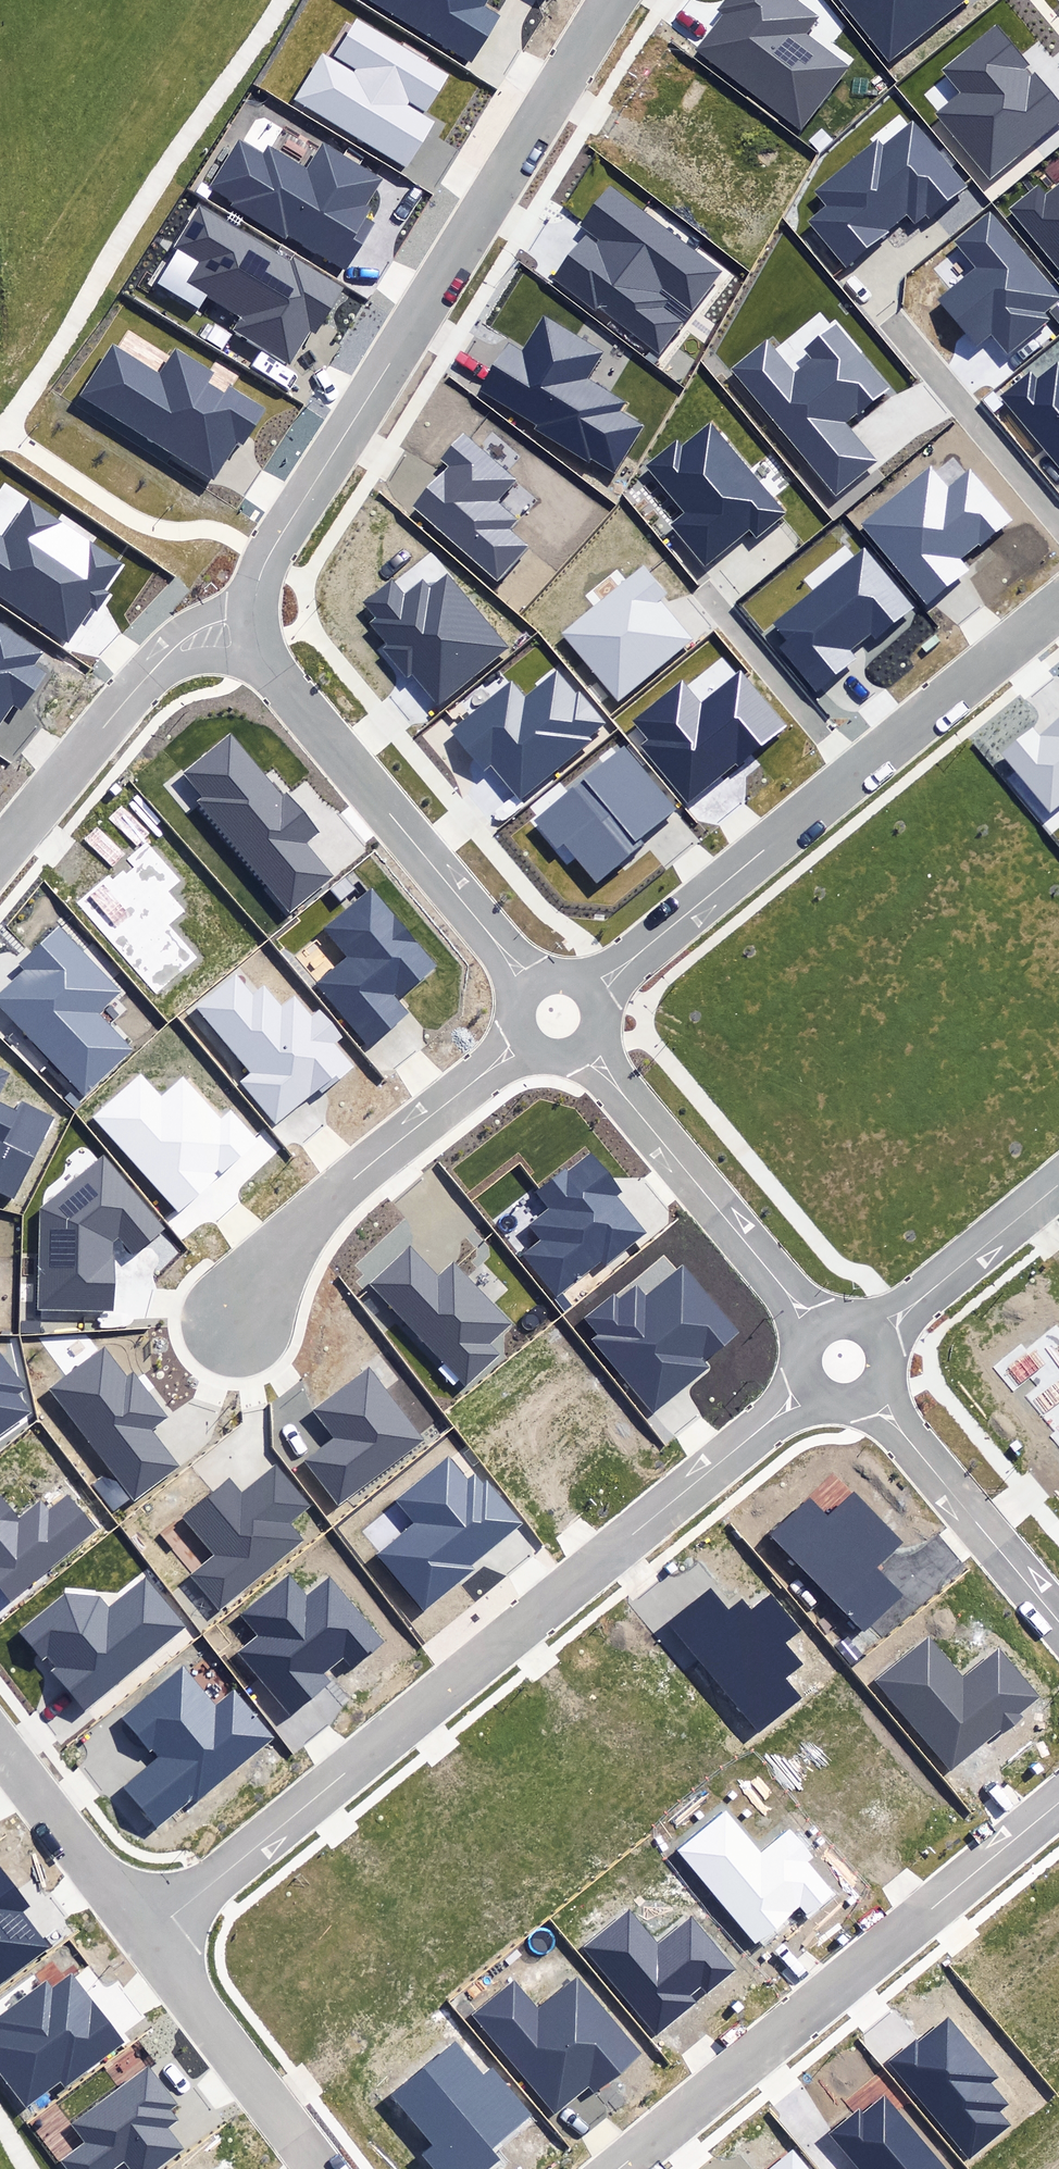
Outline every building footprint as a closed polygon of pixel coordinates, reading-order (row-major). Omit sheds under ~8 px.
[(471,64),(500,16),(484,6),(487,0),(366,0),(471,64)] [(797,0),(724,0),(717,10),(722,14),(694,52),(800,133),(850,68),(805,34),(819,16),(797,0)] [(888,60),(964,0),(841,0),(888,60)] [(295,98),(406,167),(434,122),(406,104),(409,100),(426,111),(448,76),(357,20),(335,54),(357,68),(353,75),(322,55),(295,98)] [(989,177),(1058,120),(1058,104),(996,27),(943,71),(960,92),(935,112),(989,177)] [(801,220),(845,272),(890,234),(886,229),(908,210),(916,219),(925,211),(930,217),(971,183),(913,115),(881,143),(876,136),(810,192),(820,204),(801,220)] [(238,140),(210,186),(234,201),(231,207),(286,240),(289,236),(346,270),(374,223),(366,218),(372,209),(367,205),(383,179),(324,144),(307,170),(266,145),(261,153),(238,140)] [(1058,271),(1058,183),(1048,193),(1036,180),(1004,208),(1058,271)] [(597,304),(657,351),(720,271),(610,183),(578,224),(598,240),(595,243),(586,236),(553,278),(593,309),(597,304)] [(198,207),(173,247),(196,261),(184,281),(242,318),(234,331),(289,366),(311,330),(316,333),(343,289),(294,258),(290,264),(198,207)] [(1009,353),(1052,319),(1045,311),(1058,300),(1058,299),(991,213),(955,241),(977,269),(938,299),(976,347),(993,334),(1009,353)] [(599,354),(543,321),(523,353),(508,343),(480,390),(534,422),(530,430),(588,465),(591,459),(616,474),(645,426),(619,411),(624,402),(584,378),(599,354)] [(733,368),(836,491),(874,460),(844,425),(888,388),(835,324),(803,350),(811,359),(793,374),(766,341),(733,368)] [(81,397),(214,482),(238,444),(243,447),(267,409),(232,386),(225,396),(205,384),(211,374),(177,352),(160,377),(113,347),(81,397)] [(1058,466),(1058,361),(1058,360),(1035,380),(1029,372),(1000,397),(1058,466)] [(684,513),(670,525),(704,567),(750,529),(758,538),(788,514),(712,420),(679,447),(675,442),(646,466),(684,513)] [(514,479),(462,433),(440,458),(447,465),(411,507),(497,582),(528,546),(507,528),(515,519),(494,501),(514,479)] [(859,523),(925,606),(969,571),(961,560),(1011,521),(971,471),(947,490),(929,467),(859,523)] [(29,502),(3,541),(0,539),(0,594),(67,640),(90,607),(97,612),(111,592),(104,588),(120,564),(29,502)] [(781,648),(817,691),(855,659),(849,651),(871,632),(880,642),(919,609),(865,546),(773,624),(788,642),(781,648)] [(562,634),(618,702),(694,641),(661,600),(667,596),(644,568),(562,634)] [(413,673),(439,704),(507,647),(447,576),(430,590),(423,582),(404,598),(390,581),(363,604),(375,617),(368,623),(386,645),(382,649),(406,679),(413,673)] [(13,703),(23,709),(47,674),(33,664),(41,651),(0,623),(0,723),(13,703)] [(492,763),(522,798),(611,725),(581,689),(575,693),(556,669),(525,695),(513,680),(452,729),(485,769),(492,763)] [(635,747),(685,806),(736,763),(740,765),(788,724),(746,675),(741,670),(703,702),(681,676),(628,721),(644,739),(635,747)] [(1050,815),(1058,807),(1058,720),(1038,738),(1031,730),(1000,756),(1050,815)] [(196,800),(291,913),(335,876),(308,844),(321,833),(288,794),(283,796),(229,732),(179,773),(200,797),(196,800)] [(565,844),(597,883),(643,845),(639,840),(676,809),(624,746),(533,820),(558,850),(565,844)] [(314,985),(370,1047),(409,1013),(399,1002),(440,966),(371,889),(324,930),(347,956),(314,985)] [(83,1096),(133,1050),(97,1012),(119,992),(59,927),(19,963),(26,970),(0,994),(0,1007),(83,1096)] [(242,1082),(277,1122),(318,1086),(323,1091),(353,1065),(335,1044),(342,1038),(319,1011),(312,1016),(294,995),(281,1007),(262,987),(254,994),(235,974),(195,1009),(252,1073),(242,1082)] [(92,1118),(178,1212),(217,1177),(214,1173),(219,1169),(222,1173),(259,1140),(231,1109),(220,1118),(181,1076),(160,1095),(141,1073),(92,1118)] [(15,1200),(57,1118),(23,1101),(18,1112),(0,1103),(0,1192),(15,1200)] [(523,1255),(557,1298),(602,1263),(606,1267),(648,1233),(618,1195),(622,1192),(592,1155),(569,1173),(567,1170),(540,1192),(554,1209),(531,1227),(542,1240),(523,1255)] [(40,1310),(113,1310),(113,1241),(119,1236),(134,1253),(164,1229),(103,1156),(39,1209),(40,1310)] [(372,1284),(466,1386),(500,1355),(490,1344),(512,1325),(454,1261),(437,1277),(411,1248),(372,1284)] [(591,1340),(651,1415),(711,1368),(706,1361),(741,1333),(685,1264),(647,1294),(639,1285),(619,1301),(614,1294),(584,1317),(598,1335),(591,1340)] [(45,1389),(133,1501),(178,1466),(150,1430),(167,1417),(132,1373),(129,1376),(103,1343),(45,1389)] [(31,1413),(16,1392),(24,1387),(0,1354),(0,1435),(31,1413)] [(425,1440),(369,1367),(312,1410),(335,1439),(305,1462),(338,1506),(425,1440)] [(468,1482),(449,1458),(396,1501),(414,1523),(377,1554),(425,1612),(476,1570),(473,1566),(524,1524),(488,1480),(482,1485),(475,1476),(468,1482)] [(191,1576),(220,1611),(307,1541),(292,1523),(311,1507),(277,1465),(242,1494),(230,1480),(184,1517),(216,1556),(191,1576)] [(903,1543),(854,1493),(828,1518),(808,1498),(769,1535),(864,1633),(905,1595),(878,1567),(903,1543)] [(10,1600),(93,1530),(67,1498),(48,1514),(40,1504),(20,1521),(0,1498),(0,1588),(10,1600)] [(240,1652),(291,1714),(331,1682),(324,1673),(343,1657),(352,1668),(383,1642),(330,1578),(308,1595),(290,1573),(240,1615),(258,1636),(240,1652)] [(54,1671),(85,1710),(187,1626),(145,1576),(109,1606),(101,1597),(65,1593),(19,1631),(42,1659),(48,1654),(59,1667),(54,1671)] [(726,1615),(710,1595),(671,1627),(758,1732),(804,1694),(791,1679),(807,1666),(787,1641),(800,1631),(770,1595),(750,1611),(743,1601),(726,1615)] [(961,1679),(927,1637),(875,1679),(950,1770),(1001,1728),(1004,1733),(1024,1718),(1020,1714),(1041,1697),(1000,1647),(961,1679)] [(121,1790),(155,1830),(195,1797),(198,1801),(275,1737),(234,1689),(217,1703),(184,1664),(120,1718),(148,1751),(153,1747),(161,1757),(121,1790)] [(761,1851),(727,1808),(675,1851),(754,1947),(802,1908),(809,1917),(835,1896),(808,1863),(815,1858),(790,1827),(761,1851)] [(47,1947),(21,1913),(30,1906),(0,1868),(0,1981),(47,1947)] [(657,1944),(629,1911),(584,1949),(656,2033),(694,2001),(690,1997),(701,1987),(709,1997),(741,1970),(693,1914),(657,1944)] [(643,2053),(578,1975),(539,2008),(515,1980),(473,2015),(556,2114),(588,2088),(594,2094),(643,2053)] [(25,2108),(61,2079),(66,2086),(122,2043),(70,1976),(53,1989),(46,1981),(0,2016),(0,2074),(25,2108)] [(892,2063),(971,2157),(1010,2125),(998,2111),(1008,2103),(990,2083),(998,2076),(948,2016),(892,2063)] [(455,2040),(390,2095),(435,2147),(421,2158),(431,2168),(489,2168),(501,2159),(492,2149),(534,2114),(493,2067),(484,2074),(455,2040)] [(147,2062),(68,2121),(84,2142),(60,2160),(67,2168),(109,2168),(123,2158),(131,2168),(154,2168),(182,2148),(166,2128),(178,2119),(170,2109),(178,2103),(147,2062)] [(883,2097),(863,2115),(857,2108),(828,2133),(860,2168),(946,2168),(883,2097)] [(793,2149),(769,2168),(809,2168),(793,2149)]
